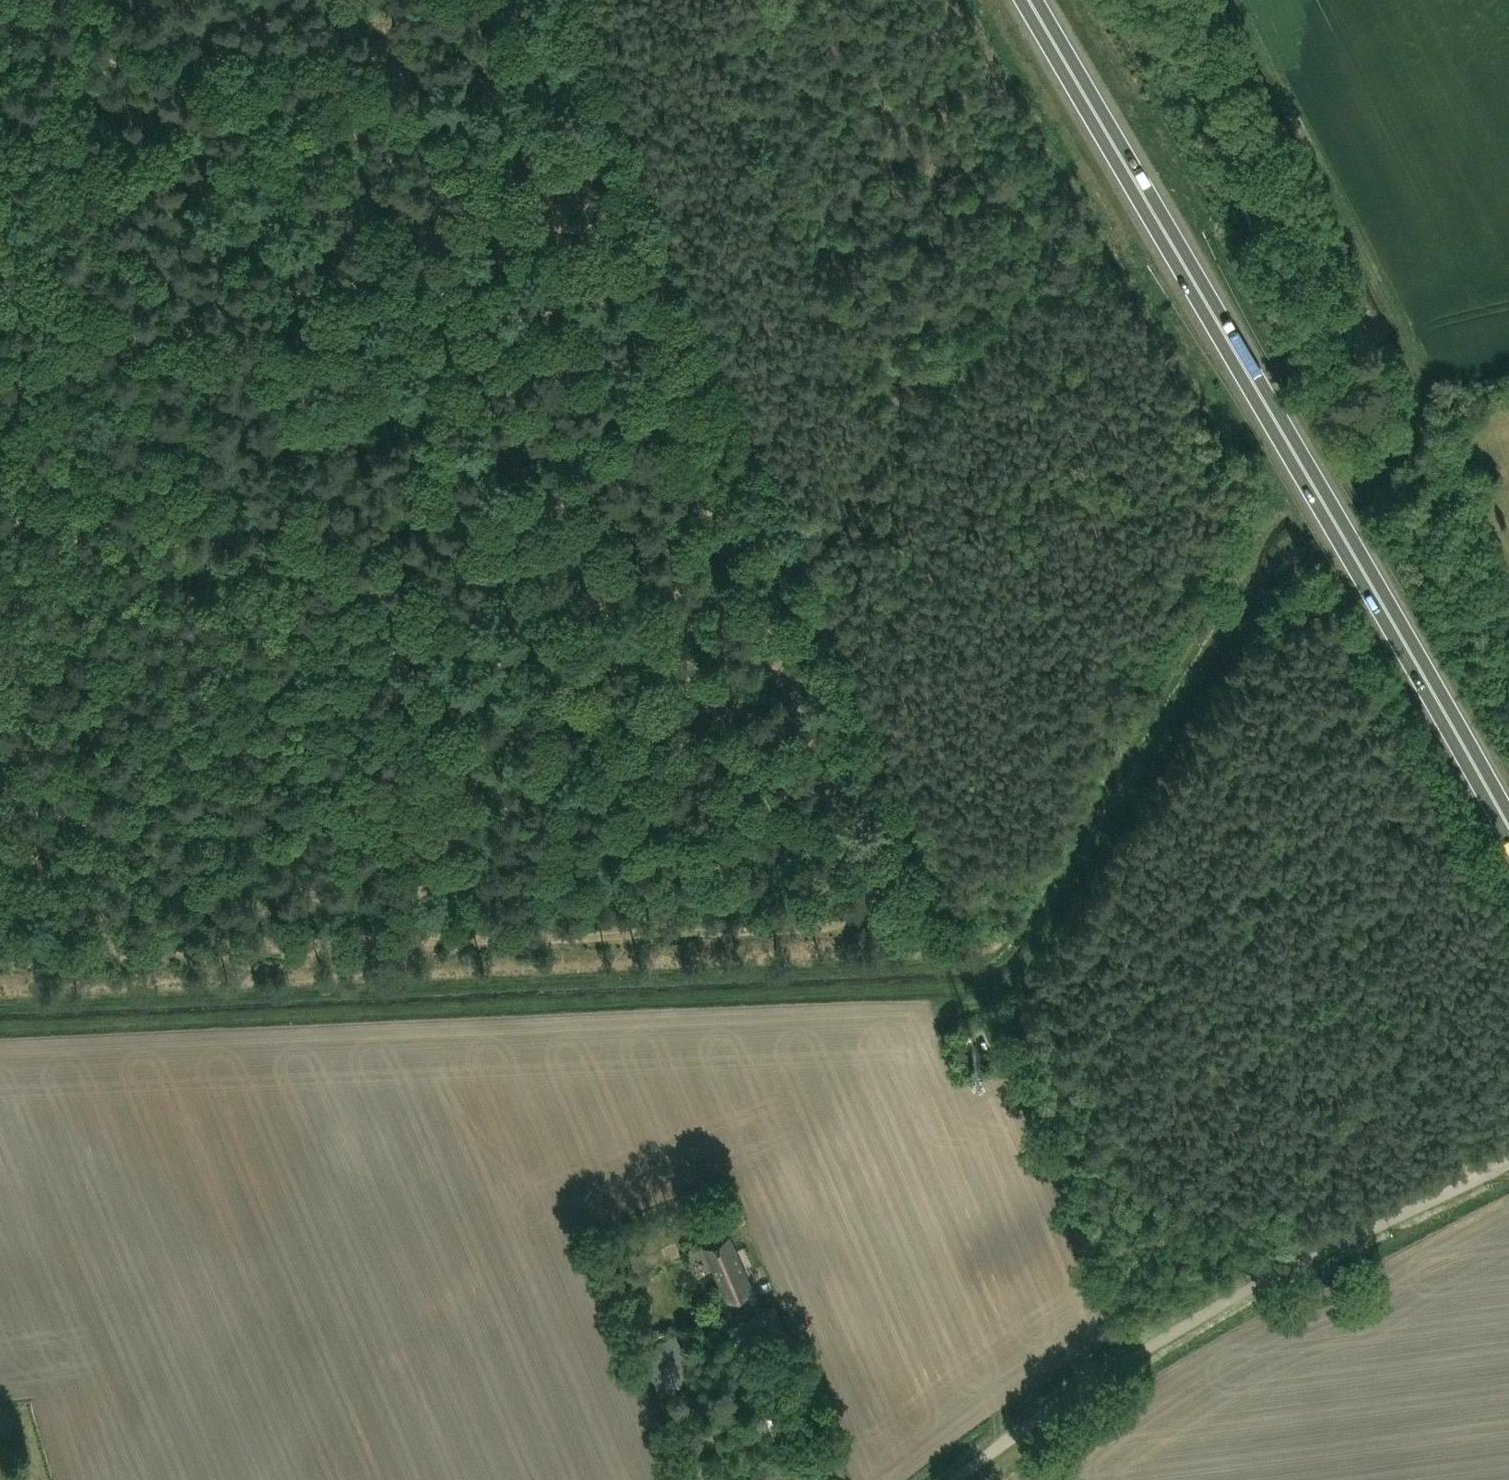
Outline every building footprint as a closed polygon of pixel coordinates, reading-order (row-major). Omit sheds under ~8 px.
[(747,1288),(726,1240),(708,1248),(729,1296),(747,1288)] [(766,1311),(750,1317),(760,1344),(776,1338),(766,1311)] [(685,1370),(671,1337),(649,1346),(663,1379),(685,1370)]
